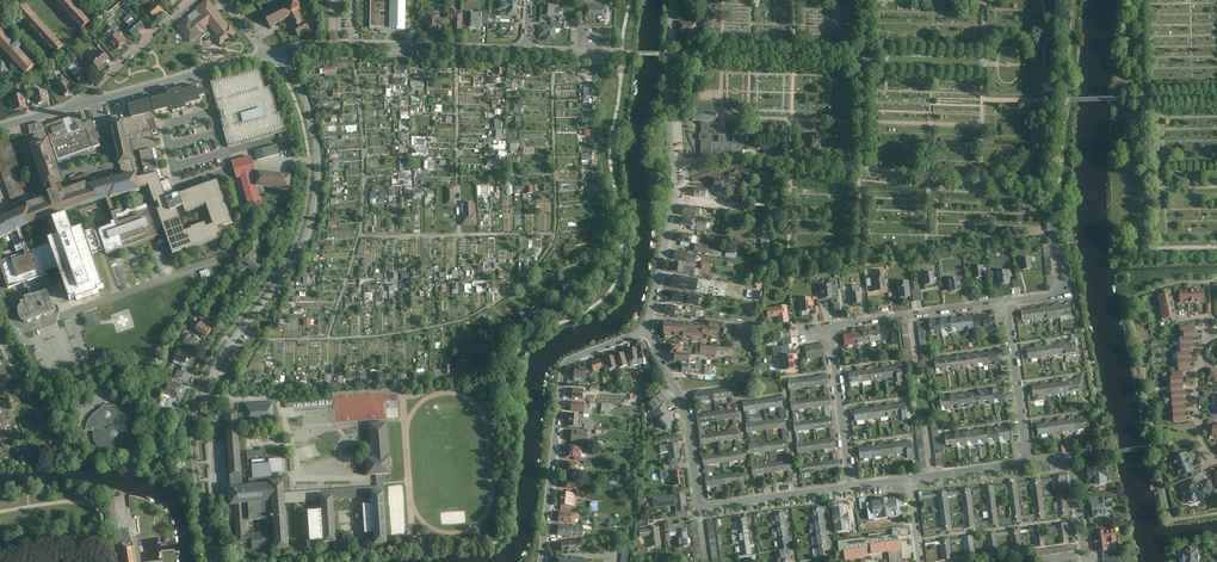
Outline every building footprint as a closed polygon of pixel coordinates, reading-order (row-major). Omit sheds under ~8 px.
[(63,9),(71,1),(70,0),(55,0),(63,9)] [(209,0),(207,0),(196,8),(198,10),(189,17),(190,18),(179,26),(190,41),(200,34),(199,32),(209,25),(217,35),(214,38),(221,46),(238,33),(231,25),(230,26),(209,0)] [(263,14),(266,19),(265,19),(267,22),(270,27),(270,26),(271,28),(275,26),(274,24),(289,17),(294,27),(302,22),(296,10),(300,8),(296,0),(288,4),(287,2),(263,14)] [(368,27),(404,28),(404,0),(369,0),(368,27)] [(519,0),(508,0),(508,1),(500,1),(500,9),(508,10),(508,16),(519,16),(519,0)] [(71,1),(63,9),(82,29),(90,21),(71,1)] [(156,18),(163,11),(157,4),(149,10),(156,18)] [(607,12),(607,5),(586,4),(585,18),(606,19),(607,12)] [(17,13),(36,33),(44,26),(25,5),(17,13)] [(559,17),(560,6),(548,5),(548,7),(540,7),(540,18),(548,18),(548,16),(559,17)] [(141,15),(134,8),(130,11),(137,18),(141,15)] [(440,19),(441,11),(422,10),(422,16),(427,17),(426,22),(425,22),(425,30),(440,30),(440,19)] [(464,31),(464,12),(448,12),(448,22),(453,22),(453,31),(464,31)] [(483,23),(483,13),(470,13),(470,27),(482,27),(483,23)] [(135,36),(146,27),(139,19),(128,29),(135,36)] [(294,27),(299,36),(310,30),(306,21),(302,22),(294,27)] [(697,23),(679,21),(679,33),(696,34),(697,23)] [(516,36),(517,23),(501,22),(494,22),(492,24),(492,27),(493,30),(496,30),(496,33),(505,33),(505,36),(516,36)] [(117,31),(120,34),(123,31),(116,24),(110,30),(114,34),(117,31)] [(556,29),(556,25),(552,25),(538,25),(539,36),(545,37),(545,41),(556,41),(556,29)] [(44,26),(36,33),(55,53),(63,46),(44,26)] [(19,43),(17,45),(1,28),(0,29),(0,47),(26,75),(36,65),(22,50),(24,48),(19,43)] [(120,34),(117,31),(114,34),(108,40),(118,50),(127,42),(120,34)] [(102,43),(96,37),(94,40),(99,46),(102,43)] [(99,69),(110,59),(102,49),(91,59),(99,69)] [(2,81),(13,72),(0,58),(0,79),(2,81)] [(88,64),(83,58),(80,60),(85,67),(88,64)] [(406,73),(406,65),(394,65),(394,73),(406,73)] [(82,83),(90,76),(84,70),(77,77),(82,83)] [(261,71),(212,83),(229,148),(289,133),(284,113),(280,114),(273,87),(266,88),(261,71)] [(392,75),(392,85),(404,84),(403,74),(392,75)] [(74,90),(67,80),(57,86),(64,96),(74,90)] [(583,93),(593,92),(592,84),(583,84),(583,93)] [(390,88),(387,88),(387,95),(405,95),(405,86),(390,86),(390,88)] [(48,101),(45,89),(34,92),(38,104),(48,101)] [(190,108),(204,104),(200,89),(186,93),(186,92),(172,95),(172,96),(132,107),(135,118),(136,122),(155,117),(176,111),(176,113),(191,109),(190,108)] [(27,107),(24,94),(13,97),(16,110),(27,107)] [(699,141),(701,141),(701,158),(711,158),(711,154),(743,155),(744,126),(734,126),(734,143),(726,143),(726,137),(722,137),(719,137),(719,143),(711,142),(712,122),(713,122),(714,102),(692,102),(692,122),(702,122),(701,134),(700,134),(699,141)] [(46,129),(42,122),(29,126),(30,135),(33,134),(35,137),(11,145),(9,138),(0,141),(0,168),(1,171),(9,193),(12,201),(15,199),(17,203),(18,205),(19,208),(21,213),(0,221),(0,241),(16,234),(20,245),(13,248),(16,256),(0,261),(0,268),(8,290),(47,276),(46,272),(59,268),(72,302),(78,300),(79,305),(102,297),(101,294),(107,292),(94,255),(106,251),(108,255),(159,237),(158,232),(161,231),(160,226),(164,224),(175,256),(226,238),(225,236),(229,235),(227,228),(236,225),(220,182),(169,200),(167,194),(174,192),(172,185),(170,180),(163,182),(161,178),(163,177),(154,134),(158,133),(155,117),(136,122),(135,118),(111,123),(121,165),(123,178),(93,186),(89,173),(66,181),(59,160),(101,145),(93,121),(84,124),(80,114),(46,126),(47,128),(46,129)] [(502,119),(494,119),(494,129),(502,129),(502,119)] [(417,145),(424,146),(425,139),(416,138),(416,137),(413,136),(412,143),(417,143),(417,145)] [(281,155),(278,145),(255,151),(256,156),(258,161),(281,155)] [(499,150),(498,158),(506,159),(507,151),(499,150)] [(262,204),(252,174),(256,173),(251,157),(232,163),(238,180),(241,179),(250,207),(262,204)] [(425,160),(425,168),(434,168),(434,158),(427,157),(427,160),(425,160)] [(330,170),(339,169),(338,160),(329,160),(330,170)] [(748,185),(750,174),(742,172),(740,183),(748,185)] [(291,176),(258,173),(257,187),(290,190),(291,176)] [(739,182),(716,178),(715,188),(737,192),(739,182)] [(491,185),(478,185),(478,196),(491,196),(491,185)] [(455,205),(455,187),(447,187),(447,205),(455,205)] [(396,189),(379,189),(379,201),(393,201),(393,196),(396,196),(396,189)] [(719,192),(695,189),(694,197),(706,199),(718,200),(719,192)] [(706,199),(694,197),(693,205),(715,208),(716,202),(706,200),(706,199)] [(19,208),(17,203),(9,206),(11,211),(19,208)] [(473,205),(473,203),(464,203),(464,213),(462,213),(462,226),(477,226),(477,205),(473,205)] [(697,208),(684,206),(682,215),(696,218),(697,208)] [(696,220),(682,217),(680,225),(691,227),(691,229),(697,231),(706,233),(707,224),(698,222),(698,225),(695,224),(696,220)] [(692,236),(679,234),(678,241),(691,244),(692,236)] [(266,243),(262,247),(270,253),(274,249),(266,243)] [(1053,272),(1049,243),(1043,243),(1047,273),(1053,272)] [(708,246),(695,245),(694,252),(714,255),(714,251),(707,250),(708,246)] [(737,258),(738,251),(726,249),(725,257),(737,258)] [(688,253),(676,251),(674,260),(696,264),(697,254),(688,252),(688,253)] [(267,263),(252,253),(245,263),(237,269),(242,274),(250,268),(258,275),(267,263)] [(1069,270),(1067,253),(1061,254),(1063,271),(1069,270)] [(1033,257),(1021,259),(1023,271),(1034,270),(1033,257)] [(710,271),(711,264),(702,261),(700,269),(710,271)] [(684,264),(674,263),(672,272),(694,276),(696,268),(684,266),(684,264)] [(985,276),(983,264),(973,266),(975,278),(985,276)] [(473,276),(482,276),(483,265),(475,265),(475,271),(473,271),(473,276)] [(413,268),(413,277),(421,277),(421,268),(413,268)] [(208,269),(200,272),(202,279),(211,276),(208,269)] [(871,276),(872,292),(885,290),(883,269),(875,270),(876,276),(871,276)] [(935,283),(934,271),(922,272),(924,285),(935,283)] [(1011,284),(1010,271),(998,272),(1000,286),(1011,284)] [(698,281),(674,276),(672,287),(696,292),(698,281)] [(961,289),(960,276),(949,277),(951,291),(961,289)] [(828,283),(820,284),(822,298),(830,297),(831,302),(833,302),(835,310),(840,309),(836,278),(828,279),(828,283)] [(477,292),(484,292),(484,280),(473,281),(473,286),(477,286),(477,292)] [(910,296),(908,280),(897,281),(899,297),(910,296)] [(714,285),(700,282),(699,291),(713,293),(714,285)] [(399,284),(389,285),(390,295),(396,295),(396,291),(399,291),(399,284)] [(1180,302),(1188,302),(1188,288),(1180,288),(1180,302)] [(1196,288),(1188,288),(1188,302),(1196,302),(1196,288)] [(862,303),(860,291),(850,293),(852,304),(862,303)] [(37,297),(36,296),(28,299),(29,301),(31,302),(29,304),(27,302),(24,304),(25,307),(23,308),(21,312),(25,322),(29,324),(57,314),(50,292),(37,297)] [(685,294),(674,292),(672,301),(684,303),(685,294)] [(1159,303),(1173,301),(1172,293),(1158,296),(1159,303)] [(700,296),(689,295),(687,305),(698,306),(700,296)] [(810,296),(798,298),(800,311),(812,309),(810,296)] [(1067,304),(1058,305),(1059,316),(1068,315),(1068,317),(1072,316),(1070,300),(1067,300),(1067,304)] [(1159,303),(1161,311),(1175,308),(1173,301),(1159,303)] [(1046,306),(1048,317),(1056,316),(1057,318),(1060,318),(1059,316),(1058,305),(1058,302),(1054,302),(1054,305),(1046,306)] [(1042,307),(1035,308),(1037,319),(1044,318),(1044,320),(1048,319),(1048,317),(1046,306),(1046,303),(1042,303),(1042,307)] [(788,322),(786,304),(775,306),(766,307),(767,317),(777,316),(778,323),(788,322)] [(676,307),(666,305),(664,314),(675,316),(676,307)] [(1035,319),(1037,319),(1035,308),(1034,308),(1034,305),(1030,305),(1030,308),(1021,310),(1023,321),(1032,320),(1032,321),(1036,321),(1035,319)] [(1175,308),(1161,311),(1163,319),(1176,316),(1175,308)] [(988,314),(973,316),(974,327),(984,326),(985,331),(991,330),(988,314)] [(973,315),(962,316),(963,326),(968,325),(969,329),(974,328),(974,327),(973,316),(973,315)] [(962,316),(951,318),(952,327),(958,326),(958,330),(964,330),(963,326),(962,316)] [(951,318),(941,319),(942,328),(947,328),(947,332),(953,331),(952,327),(951,318)] [(211,327),(200,319),(194,328),(206,335),(211,327)] [(942,333),(942,328),(941,319),(930,320),(931,330),(936,329),(937,333),(942,333)] [(929,362),(923,322),(917,322),(923,363),(929,362)] [(678,324),(662,323),(661,336),(717,340),(718,327),(702,326),(678,324)] [(913,365),(907,323),(901,324),(906,366),(913,365)] [(740,346),(741,325),(735,325),(735,329),(725,328),(724,335),(735,335),(734,345),(740,346)] [(876,330),(868,331),(869,342),(878,341),(878,342),(881,342),(881,340),(880,329),(879,325),(876,326),(876,330)] [(895,327),(880,329),(881,340),(891,339),(892,344),(898,343),(895,327)] [(852,333),(843,334),(844,345),(853,344),(854,346),(857,345),(857,343),(856,332),(855,329),(851,329),(852,333)] [(856,332),(857,343),(865,342),(866,344),(869,344),(869,342),(868,331),(856,332)] [(1192,344),(1192,336),(1184,336),(1180,336),(1181,344),(1192,344)] [(1051,344),(1053,355),(1061,354),(1061,356),(1065,355),(1065,353),(1064,342),(1063,339),(1060,340),(1060,343),(1051,344)] [(1047,345),(1039,346),(1040,357),(1049,356),(1049,357),(1053,357),(1053,355),(1051,344),(1051,341),(1047,341),(1047,345)] [(1076,341),(1064,342),(1065,353),(1078,352),(1076,341)] [(788,343),(783,344),(783,346),(772,347),(773,356),(781,356),(783,370),(795,368),(793,354),(791,354),(791,349),(789,350),(788,343)] [(1041,359),(1040,357),(1039,346),(1039,343),(1035,343),(1035,346),(1026,348),(1028,358),(1037,357),(1037,359),(1041,359)] [(822,357),(820,344),(805,346),(806,355),(806,359),(807,358),(822,357)] [(649,357),(647,345),(637,347),(640,363),(644,363),(643,358),(649,357)] [(683,346),(671,346),(671,355),(682,356),(683,346)] [(190,352),(178,347),(173,358),(185,363),(190,352)] [(633,364),(640,363),(637,347),(627,349),(629,361),(633,360),(633,364)] [(725,348),(701,347),(701,355),(725,357),(725,348)] [(628,365),(624,351),(615,354),(619,367),(628,365)] [(989,352),(990,362),(995,361),(995,364),(1001,364),(999,351),(989,352)] [(1178,359),(1190,358),(1190,351),(1181,351),(1177,352),(1178,359)] [(989,352),(978,353),(979,363),(985,362),(985,366),(990,365),(990,362),(989,352)] [(967,355),(968,364),(973,364),(974,367),(979,366),(979,363),(978,353),(967,355)] [(617,367),(613,355),(605,357),(609,369),(617,367)] [(967,355),(956,356),(958,366),(963,365),(964,368),(969,368),(968,364),(967,355)] [(956,356),(946,357),(947,367),(952,366),(953,370),(958,369),(958,366),(956,356)] [(935,358),(936,368),(942,368),(942,371),(948,371),(947,367),(946,357),(935,358)] [(1190,358),(1178,359),(1178,367),(1191,366),(1190,358)] [(602,368),(600,359),(591,361),(593,370),(602,368)] [(881,368),(873,369),(874,380),(883,379),(883,380),(887,380),(886,378),(885,367),(885,363),(881,364),(881,368)] [(693,365),(683,365),(682,374),(692,374),(693,365)] [(861,370),(862,381),(871,380),(871,382),(875,381),(874,380),(873,369),(873,365),(869,365),(869,369),(861,370)] [(885,367),(886,378),(897,377),(897,382),(903,381),(901,365),(885,367)] [(587,367),(575,366),(573,376),(586,378),(587,367)] [(857,371),(848,372),(849,383),(858,382),(859,384),(862,383),(862,381),(861,370),(860,366),(856,367),(857,371)] [(432,369),(432,378),(441,378),(441,369),(432,369)] [(1216,382),(1216,371),(1211,369),(1207,379),(1216,382)] [(255,375),(254,384),(263,385),(264,376),(255,375)] [(275,375),(275,387),(285,387),(285,375),(275,375)] [(826,375),(807,377),(808,386),(827,384),(826,375)] [(1069,381),(1070,393),(1082,391),(1081,380),(1080,376),(1076,376),(1077,380),(1069,381)] [(1170,377),(1171,384),(1183,383),(1182,376),(1172,376),(1170,377)] [(787,380),(788,389),(808,386),(807,377),(787,380)] [(1057,382),(1058,394),(1070,393),(1069,381),(1068,377),(1065,378),(1065,381),(1057,382)] [(183,385),(166,379),(161,393),(178,398),(183,385)] [(312,387),(320,387),(320,379),(312,379),(312,387)] [(1053,383),(1044,384),(1045,395),(1058,394),(1057,382),(1056,379),(1052,379),(1053,383)] [(1042,395),(1045,395),(1044,384),(1044,381),(1040,381),(1040,384),(1032,385),(1034,401),(1043,400),(1042,395)] [(1183,383),(1171,384),(1171,391),(1183,390),(1183,383)] [(713,389),(714,399),(734,397),(733,387),(713,389)] [(585,389),(574,388),(573,397),(584,398),(585,389)] [(994,390),(995,399),(1000,398),(1001,406),(1006,405),(1004,388),(994,390)] [(714,399),(713,389),(694,392),(695,402),(714,399)] [(648,403),(654,409),(663,404),(670,398),(663,390),(648,403)] [(994,390),(983,391),(984,401),(989,400),(990,404),(995,403),(995,399),(994,390)] [(1183,390),(1171,391),(1172,399),(1184,398),(1183,390)] [(972,392),(974,402),(979,402),(979,405),(984,404),(984,401),(983,391),(972,392)] [(972,392),(962,393),(963,404),(968,403),(968,407),(974,406),(974,402),(972,392)] [(951,395),(952,405),(958,404),(958,408),(963,407),(963,404),(962,393),(951,395)] [(952,405),(951,395),(940,396),(941,407),(947,406),(947,409),(952,409),(952,405)] [(285,399),(286,409),(333,406),(333,396),(285,399)] [(829,396),(810,398),(811,408),(830,405),(829,396)] [(781,397),(762,399),(763,409),(782,406),(781,397)] [(790,401),(791,410),(811,408),(810,398),(790,401)] [(1184,398),(1172,399),(1172,406),(1184,405),(1184,398)] [(742,402),(743,411),(763,409),(762,399),(742,402)] [(590,403),(572,401),(571,410),(585,411),(585,408),(589,409),(590,403)] [(886,405),(878,406),(880,417),(888,416),(888,418),(892,417),(892,416),(890,404),(890,401),(886,402),(886,405)] [(610,404),(596,402),(595,407),(602,408),(601,413),(609,414),(610,404)] [(906,402),(890,404),(892,416),(901,414),(902,420),(908,419),(906,402)] [(383,475),(376,475),(377,487),(288,492),(287,481),(264,482),(264,476),(248,477),(249,483),(245,484),(241,419),(247,419),(247,424),(276,422),(275,403),(246,405),(246,414),(243,414),(240,415),(240,413),(226,414),(226,419),(226,428),(227,439),(230,485),(229,485),(230,495),(231,505),(234,505),(237,544),(251,543),(252,549),(271,548),(271,541),(279,541),(280,549),(292,549),(290,504),(324,502),(327,544),(340,543),(338,500),(375,497),(376,504),(366,504),(367,534),(378,534),(378,543),(392,543),(389,492),(385,492),(384,483),(384,482),(383,475)] [(866,408),(867,419),(876,418),(876,420),(880,419),(880,417),(878,406),(878,403),(874,404),(874,407),(866,408)] [(103,406),(101,408),(98,409),(95,412),(93,414),(91,416),(89,419),(87,424),(86,427),(85,430),(94,431),(94,436),(94,440),(97,444),(99,448),(102,451),(106,453),(111,454),(115,455),(120,454),(124,452),(128,450),(131,447),(133,443),(135,440),(136,435),(136,430),(135,426),(133,422),(130,419),(127,417),(128,416),(129,416),(133,411),(130,409),(127,407),(123,405),(120,405),(116,404),(112,404),(109,405),(106,405),(106,404),(104,404),(103,405),(103,406)] [(669,412),(663,404),(654,409),(651,412),(666,429),(675,422),(673,412),(671,410),(669,412)] [(862,408),(853,410),(855,421),(864,420),(864,421),(868,421),(867,419),(866,408),(865,405),(862,405),(862,408)] [(1184,405),(1172,406),(1173,413),(1185,412),(1184,405)] [(736,408),(716,411),(717,420),(737,418),(736,408)] [(204,412),(205,422),(213,422),(213,429),(226,428),(226,419),(221,419),(220,411),(204,412)] [(698,423),(717,420),(716,411),(697,413),(698,423)] [(1185,412),(1173,413),(1173,421),(1186,420),(1185,412)] [(579,426),(580,413),(571,413),(571,416),(571,422),(570,426),(579,426)] [(1082,418),(1074,419),(1075,430),(1084,429),(1084,430),(1088,430),(1086,417),(1085,414),(1082,414),(1082,418)] [(1070,419),(1061,420),(1063,431),(1071,430),(1072,432),(1075,432),(1075,430),(1074,419),(1073,415),(1069,416),(1070,419)] [(784,417),(764,420),(766,430),(785,427),(784,417)] [(832,417),(812,420),(813,429),(833,427),(832,417)] [(1049,422),(1050,433),(1059,432),(1059,433),(1063,433),(1063,431),(1061,420),(1061,417),(1057,417),(1058,421),(1049,422)] [(1045,422),(1037,424),(1038,435),(1047,434),(1047,435),(1051,435),(1050,433),(1049,422),(1049,418),(1045,419),(1045,422)] [(746,433),(766,430),(764,420),(745,423),(746,433)] [(793,422),(794,431),(813,429),(812,420),(793,422)] [(376,475),(383,475),(394,474),(391,424),(390,421),(370,422),(370,427),(366,428),(367,445),(371,445),(372,457),(366,458),(367,476),(376,475)] [(938,423),(931,424),(936,466),(944,465),(938,423)] [(1213,423),(1210,435),(1209,435),(1209,438),(1214,439),(1216,439),(1216,441),(1216,424),(1213,423)] [(921,426),(915,427),(921,467),(927,466),(921,426)] [(999,428),(1000,437),(1005,437),(1006,440),(1011,440),(1009,427),(999,428)] [(988,429),(989,439),(995,438),(995,441),(1000,441),(1000,437),(999,428),(988,429)] [(988,429),(978,430),(979,440),(984,440),(984,443),(990,442),(989,439),(988,429)] [(576,430),(572,430),(572,441),(576,442),(587,443),(588,431),(576,430)] [(719,432),(720,441),(740,439),(739,430),(719,432)] [(967,432),(968,442),(973,441),(973,444),(979,444),(979,440),(978,430),(967,432)] [(720,441),(719,432),(700,434),(701,443),(720,441)] [(967,432),(956,433),(957,443),(962,442),(963,446),(969,445),(968,442),(967,432)] [(945,434),(946,444),(952,444),(952,447),(958,447),(957,443),(956,433),(945,434)] [(835,438),(815,440),(816,450),(836,448),(835,438)] [(787,439),(768,442),(769,451),(789,448),(787,439)] [(883,444),(884,455),(893,454),(893,456),(897,455),(897,453),(896,443),(895,439),(891,440),(891,443),(883,444)] [(796,443),(797,453),(816,450),(815,440),(796,443)] [(911,440),(896,443),(897,453),(906,452),(907,458),(913,457),(911,440)] [(880,445),(871,446),(873,457),(881,456),(881,458),(885,457),(884,455),(883,444),(882,441),(879,442),(880,445)] [(748,444),(749,454),(769,451),(768,442),(748,444)] [(681,458),(678,443),(660,445),(661,452),(668,450),(670,460),(681,458)] [(867,447),(858,448),(860,459),(873,457),(871,446),(871,443),(867,443),(867,447)] [(584,446),(570,445),(569,456),(582,458),(584,446)] [(722,453),(723,463),(742,460),(741,451),(722,453)] [(1186,452),(1173,457),(1180,476),(1190,471),(1192,476),(1202,473),(1199,463),(1192,467),(1186,452)] [(722,453),(702,455),(703,465),(723,463),(722,453)] [(818,462),(819,471),(839,469),(838,459),(818,462)] [(790,460),(771,463),(772,472),(792,470),(790,460)] [(579,462),(568,461),(567,472),(578,473),(579,462)] [(798,464),(800,474),(819,471),(818,462),(798,464)] [(673,485),(684,484),(683,471),(680,471),(679,463),(671,464),(671,469),(660,470),(661,478),(672,477),(673,485)] [(751,465),(752,475),(772,472),(771,463),(751,465)] [(1105,465),(1087,468),(1088,479),(1095,478),(1096,484),(1107,483),(1105,465)] [(725,475),(726,484),(746,481),(744,472),(725,475)] [(725,475),(705,477),(706,486),(726,484),(725,475)] [(1054,477),(1056,495),(1067,493),(1064,476),(1054,477)] [(576,479),(565,478),(564,487),(575,488),(576,479)] [(1033,499),(1042,497),(1040,479),(1031,480),(1033,499)] [(1192,479),(1181,484),(1186,496),(1189,497),(1188,498),(1189,501),(1192,502),(1194,501),(1195,500),(1199,502),(1210,497),(1209,494),(1212,492),(1211,490),(1207,482),(1199,485),(1197,485),(1196,481),(1193,483),(1192,479)] [(1009,502),(1019,501),(1017,482),(1007,484),(1009,502)] [(986,505),(996,504),(993,485),(983,487),(986,505)] [(962,509),(972,507),(970,488),(959,489),(962,509)] [(576,493),(560,492),(559,505),(575,506),(576,493)] [(947,492),(936,493),(939,512),(949,511),(947,492)] [(1113,507),(1111,492),(1090,495),(1093,516),(1105,514),(1104,508),(1113,507)] [(685,493),(652,497),(653,508),(675,505),(676,511),(679,511),(687,510),(685,493)] [(1067,493),(1056,495),(1059,516),(1070,515),(1067,493)] [(129,528),(124,496),(105,498),(111,530),(119,529),(122,548),(132,547),(129,528)] [(1042,497),(1033,499),(1036,519),(1045,517),(1042,497)] [(867,504),(869,520),(904,516),(902,499),(896,500),(896,498),(889,499),(888,498),(884,499),(880,499),(880,500),(872,502),(872,503),(867,504)] [(1022,521),(1019,501),(1009,502),(1012,522),(1022,521)] [(998,523),(996,504),(986,505),(988,524),(998,523)] [(812,509),(814,521),(826,520),(824,507),(812,509)] [(975,527),(972,507),(962,509),(965,528),(975,527)] [(952,530),(949,511),(939,512),(941,531),(952,530)] [(578,514),(559,512),(558,522),(575,523),(575,519),(578,519),(578,514)] [(775,514),(777,526),(787,525),(786,513),(775,514)] [(733,520),(735,533),(750,531),(748,518),(733,520)] [(714,519),(707,520),(712,561),(720,561),(718,545),(716,535),(714,519)] [(814,521),(815,534),(828,532),(826,520),(814,521)] [(691,522),(696,561),(703,561),(698,521),(691,522)] [(689,547),(687,529),(685,529),(684,523),(668,525),(669,533),(677,532),(679,548),(689,547)] [(1068,523),(1058,525),(1061,543),(1071,541),(1068,523)] [(777,526),(779,538),(789,536),(787,525),(777,526)] [(571,536),(572,527),(557,526),(557,535),(571,536)] [(1044,526),(1034,528),(1037,547),(1047,545),(1044,526)] [(583,528),(572,527),(571,536),(583,537),(583,528)] [(662,546),(659,527),(639,529),(640,537),(648,536),(650,547),(662,546)] [(1021,530),(1011,531),(1014,550),(1023,549),(1021,530)] [(1106,530),(1096,531),(1097,539),(1095,539),(1096,545),(1097,544),(1098,552),(1102,552),(1108,551),(1109,551),(1107,540),(1108,540),(1109,543),(1117,542),(1115,530),(1106,531),(1106,530)] [(735,533),(737,546),(752,543),(750,531),(735,533)] [(838,541),(839,552),(844,551),(845,561),(868,558),(868,554),(872,554),(872,555),(889,553),(890,561),(895,561),(903,561),(902,551),(903,551),(901,540),(899,540),(899,539),(899,537),(900,537),(899,531),(892,532),(893,535),(882,536),(882,533),(868,535),(869,538),(865,539),(865,538),(838,541)] [(815,534),(817,546),(830,544),(828,532),(815,534)] [(995,533),(986,535),(989,553),(998,552),(995,533)] [(779,538),(780,550),(791,548),(789,536),(779,538)] [(972,536),(963,537),(965,556),(975,555),(972,536)] [(949,539),(939,540),(941,559),(952,558),(949,539)] [(575,541),(560,542),(561,551),(576,550),(575,541)] [(737,546),(739,559),(755,556),(752,543),(737,546)] [(817,546),(819,558),(831,556),(830,544),(817,546)] [(1077,544),(1035,551),(1036,556),(1078,550),(1077,544)] [(132,547),(122,548),(124,561),(134,561),(132,547)] [(780,550),(782,561),(792,560),(791,548),(780,550)] [(1183,549),(1184,561),(1200,561),(1199,548),(1183,549)]
